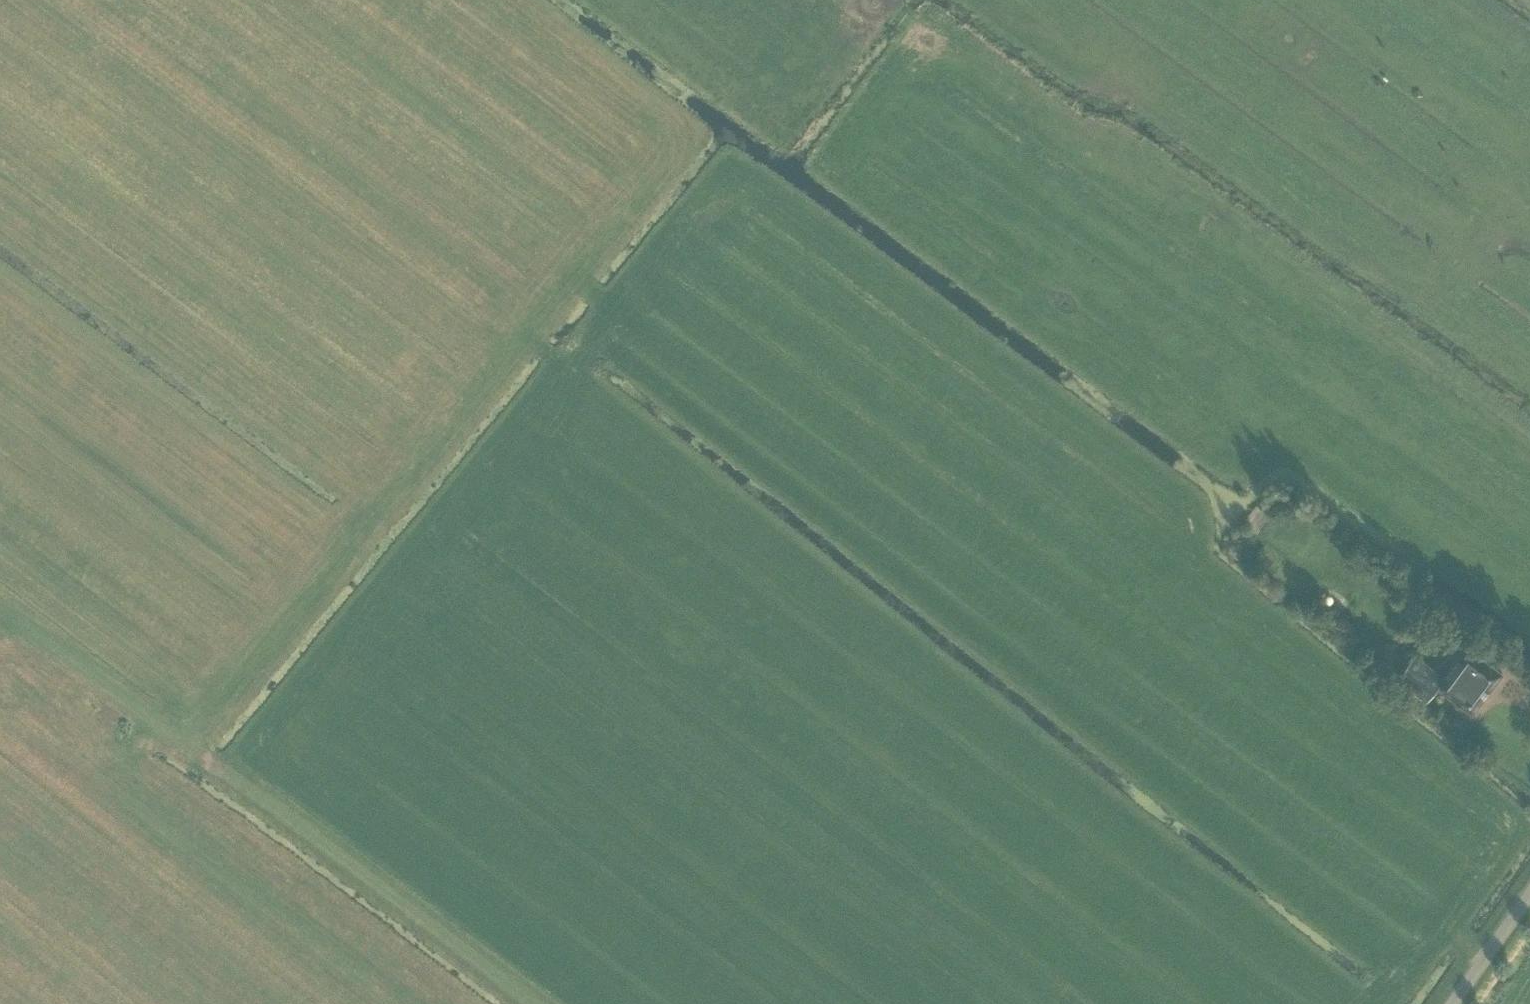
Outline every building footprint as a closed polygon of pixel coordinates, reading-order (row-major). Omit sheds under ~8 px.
[(1502,673),(1468,647),(1444,679),(1434,671),(1434,670),(1414,655),(1397,679),(1427,702),(1438,686),(1473,712),(1502,673)]
